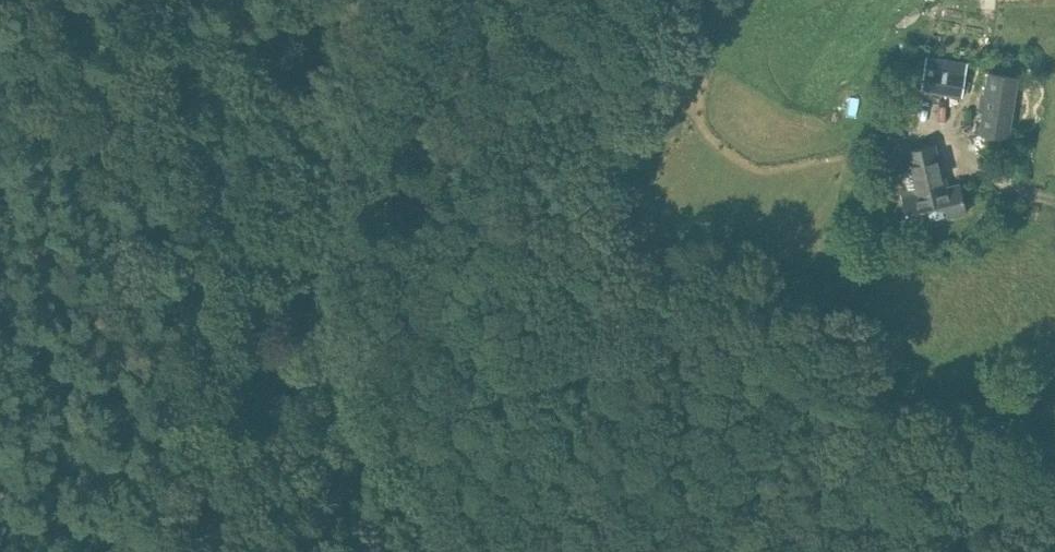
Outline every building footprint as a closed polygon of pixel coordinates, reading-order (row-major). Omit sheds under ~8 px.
[(927,55),(921,89),(923,89),(961,95),(966,67),(967,62),(927,55)] [(984,109),(980,132),(1008,136),(1018,76),(989,72),(986,94),(992,95),(989,110),(984,109)] [(910,225),(946,216),(967,211),(961,182),(946,186),(935,142),(900,151),(910,189),(902,191),(910,225)]
